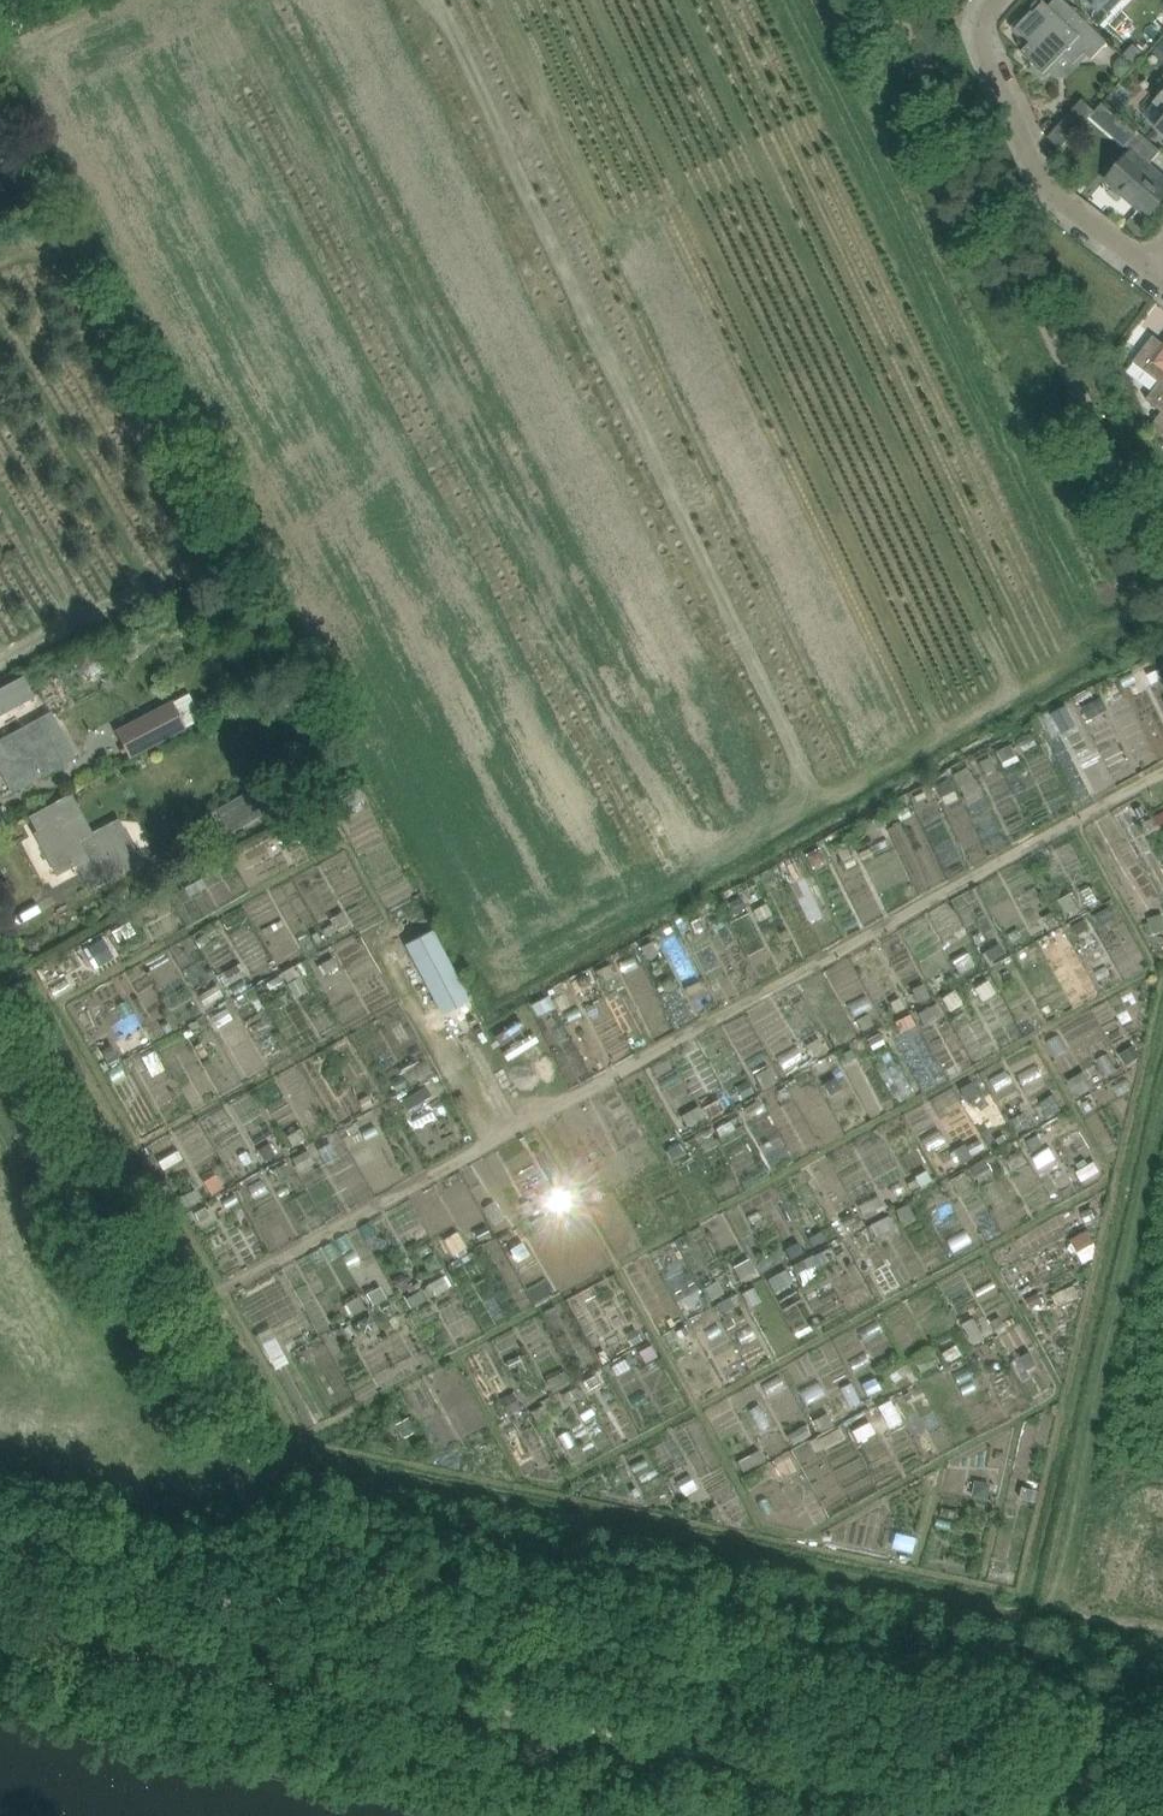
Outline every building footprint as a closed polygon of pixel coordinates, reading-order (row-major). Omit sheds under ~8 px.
[(1031,43),(1021,52),(1033,63),(1033,69),(1042,77),(1047,77),(1055,68),(1055,62),(1064,53),(1075,64),(1085,53),(1092,59),(1109,42),(1065,0),(1055,0),(1050,6),(1044,0),(1043,0),(1042,1),(1037,1),(1033,6),(1033,11),(1024,20),(1019,21),(1013,26),(1014,30),(1020,36),(1024,36),(1031,43)] [(1082,1),(1083,5),(1086,8),(1091,9),(1095,7),(1097,5),(1107,15),(1121,0),(1083,0),(1082,1)] [(1152,52),(1162,63),(1162,41),(1152,52)] [(1134,44),(1125,55),(1135,64),(1144,54),(1134,44)] [(1116,61),(1116,71),(1124,78),(1133,67),(1121,56),(1116,61)] [(16,126),(0,111),(0,145),(16,126)] [(1048,137),(1061,149),(1083,125),(1070,114),(1048,137)] [(1131,124),(1118,138),(1126,145),(1138,131),(1131,124)] [(1162,201),(1162,177),(1149,165),(1161,151),(1138,131),(1126,145),(1132,150),(1106,180),(1149,217),(1162,201)] [(1154,336),(1134,362),(1160,382),(1147,400),(1162,412),(1162,343),(1154,336)] [(1162,412),(1155,422),(1162,428),(1162,412)] [(34,697),(24,677),(0,689),(0,714),(34,697)] [(130,757),(185,728),(172,703),(117,731),(130,757)] [(0,765),(3,771),(2,772),(12,791),(63,764),(45,731),(17,746),(13,737),(0,744),(0,743),(0,765)] [(218,806),(233,833),(276,810),(261,783),(218,806)] [(30,816),(32,820),(38,831),(35,833),(57,874),(79,862),(82,868),(81,869),(91,888),(141,861),(124,828),(96,843),(91,834),(79,841),(58,802),(30,816)] [(444,1014),(470,1001),(433,930),(407,944),(444,1014)] [(955,1084),(972,1113),(995,1100),(978,1071),(955,1084)] [(413,1092),(401,1099),(407,1109),(419,1102),(413,1092)]
